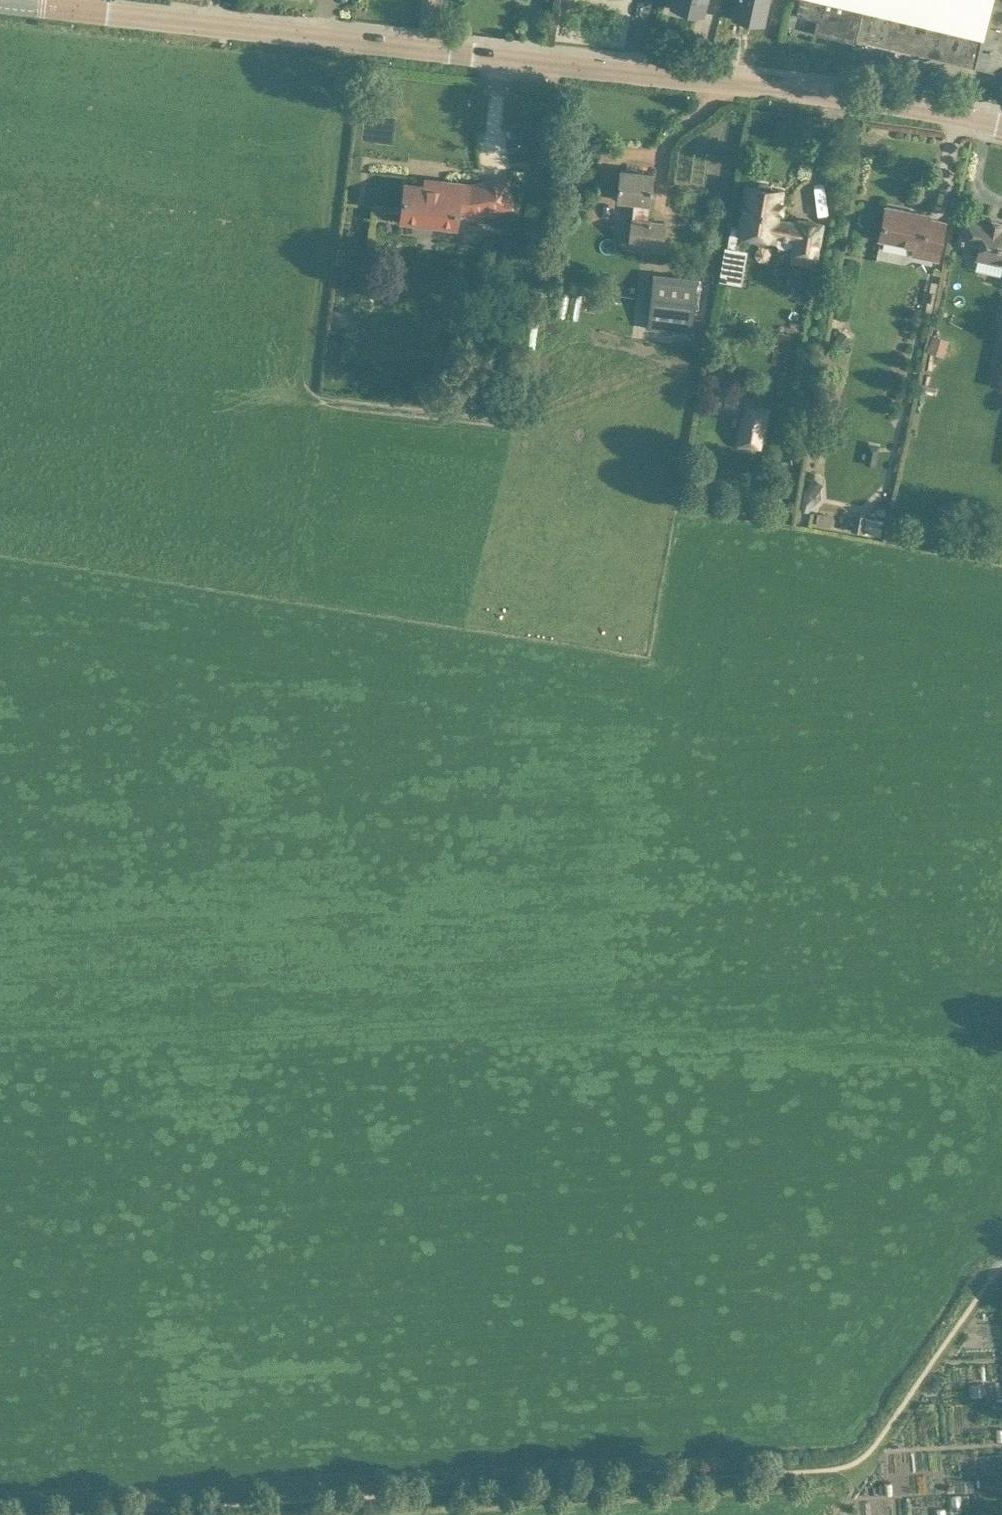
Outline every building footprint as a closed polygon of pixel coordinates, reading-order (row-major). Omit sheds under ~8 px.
[(670,5),(704,13),(707,0),(671,0),(670,5)] [(733,17),(763,23),(768,0),(736,0),(733,17)] [(796,15),(817,20),(814,33),(855,43),(856,37),(867,40),(867,41),(1001,73),(1001,0),(799,0),(796,15)] [(666,223),(658,222),(648,221),(653,172),(621,169),(617,200),(635,202),(633,219),(632,218),(629,241),(663,245),(666,223)] [(456,224),(457,219),(471,213),(480,211),(511,207),(507,181),(469,186),(436,182),(435,189),(404,185),(400,217),(456,224)] [(743,204),(738,233),(772,238),(771,242),(776,243),(779,246),(786,247),(790,245),(793,245),(791,255),(817,259),(819,243),(823,224),(798,220),(798,223),(778,219),(783,190),(771,188),(768,183),(761,182),(756,186),(747,184),(743,204)] [(886,206),(882,225),(879,239),(913,245),(911,254),(937,259),(945,221),(929,218),(930,214),(886,206)] [(965,218),(960,240),(980,244),(977,257),(1001,263),(1001,222),(986,218),(985,223),(965,218)] [(719,245),(717,280),(741,281),(743,247),(719,245)] [(653,273),(647,327),(690,332),(696,278),(653,273)] [(951,338),(933,332),(927,351),(945,357),(951,338)] [(1001,333),(990,384),(1001,387),(1001,333)] [(458,384),(455,394),(469,398),(472,388),(458,384)] [(741,415),(735,445),(737,446),(736,448),(753,451),(754,447),(761,448),(764,435),(765,435),(770,409),(745,404),(742,415),(741,415)] [(823,482),(812,480),(804,489),(801,509),(809,510),(821,497),(823,482)] [(857,517),(855,531),(879,534),(881,519),(857,517)]
